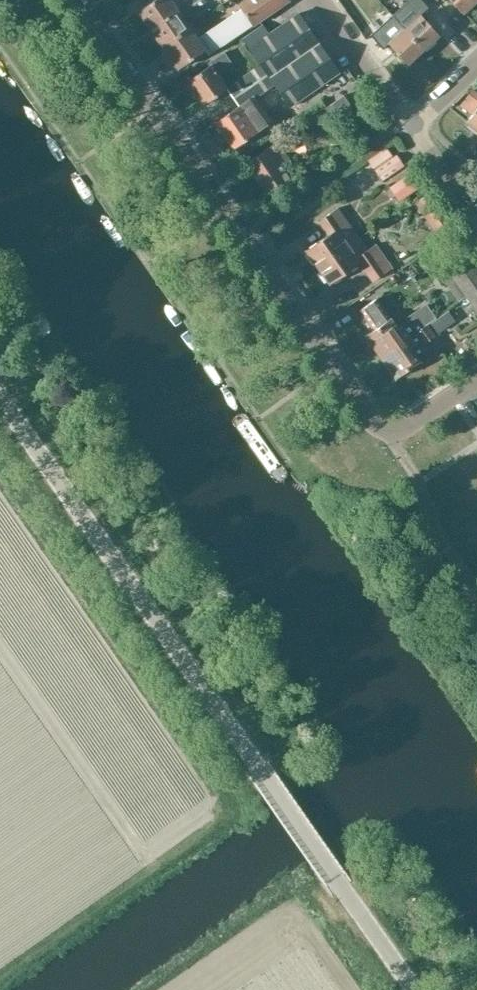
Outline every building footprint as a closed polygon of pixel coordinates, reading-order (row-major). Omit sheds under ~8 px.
[(151,29),(177,11),(176,9),(170,1),(172,0),(152,0),(138,10),(151,29)] [(151,29),(163,46),(189,28),(181,17),(194,8),(195,9),(206,2),(205,0),(188,0),(176,9),(177,11),(151,29)] [(198,41),(204,49),(207,54),(284,0),(245,0),(239,4),(245,15),(241,17),(238,13),(198,41)] [(392,15),(402,27),(422,48),(437,34),(418,12),(426,5),(421,0),(408,0),(407,1),(406,2),(392,15)] [(462,12),(475,0),(451,0),(462,12)] [(268,34),(249,47),(290,105),(338,71),(297,13),(268,34)] [(375,30),(370,35),(382,48),(388,43),(406,63),(422,48),(402,27),(392,15),(391,15),(384,21),(375,30)] [(262,25),(243,39),(249,47),(268,34),(262,25)] [(189,28),(163,46),(178,68),(204,49),(198,41),(189,28)] [(226,88),(226,87),(216,74),(232,63),(224,53),(208,64),(209,66),(188,81),(204,104),(226,89),(226,88)] [(226,88),(226,89),(239,107),(217,122),(235,149),(272,122),(256,99),(274,85),(259,63),(226,87),(226,88)] [(324,107),(332,119),(351,106),(342,94),(324,107)] [(476,130),(476,109),(467,122),(476,130)] [(377,121),(369,127),(374,134),(382,127),(377,121)] [(294,127),(276,139),(284,151),(302,138),(294,127)] [(246,164),(267,195),(289,179),(280,166),(288,160),(276,143),(246,164)] [(385,150),(368,162),(381,181),(402,166),(395,156),(391,159),(385,150)] [(395,182),(405,197),(424,184),(414,169),(395,182)] [(305,249),(318,267),(359,239),(346,222),(337,208),(319,220),(328,233),(305,249)] [(428,218),(440,234),(451,227),(439,210),(428,218)] [(359,239),(318,267),(329,282),(359,261),(373,281),(392,268),(376,243),(366,250),(359,239)] [(476,272),(476,269),(471,260),(450,274),(458,285),(476,272)] [(476,288),(476,272),(458,285),(465,296),(476,288)] [(465,296),(473,308),(476,305),(476,288),(465,296)] [(375,298),(357,311),(371,332),(365,336),(380,358),(427,325),(435,319),(425,305),(405,319),(407,322),(397,329),(390,319),(375,298)] [(427,325),(380,358),(394,378),(419,361),(431,352),(426,344),(435,337),(427,325)]
